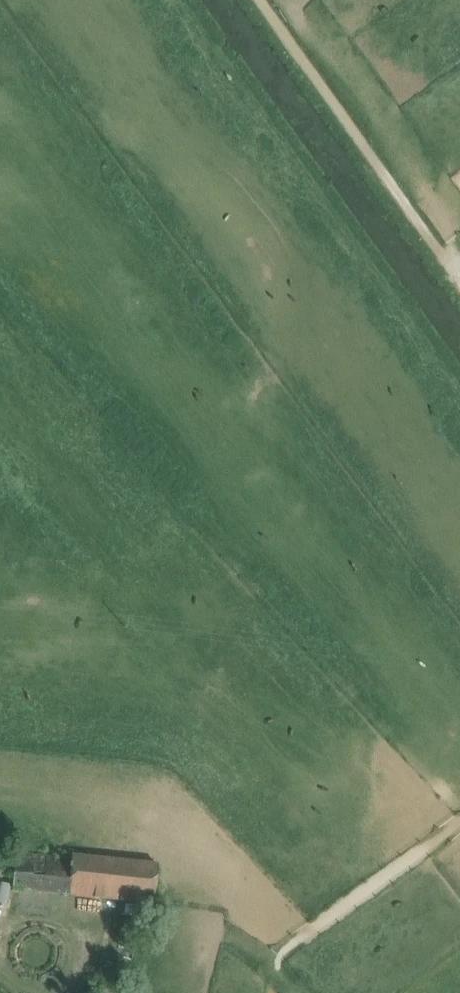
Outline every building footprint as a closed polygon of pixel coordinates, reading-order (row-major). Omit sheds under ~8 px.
[(71,859),(19,853),(15,890),(153,906),(158,865),(72,854),(71,859)]
